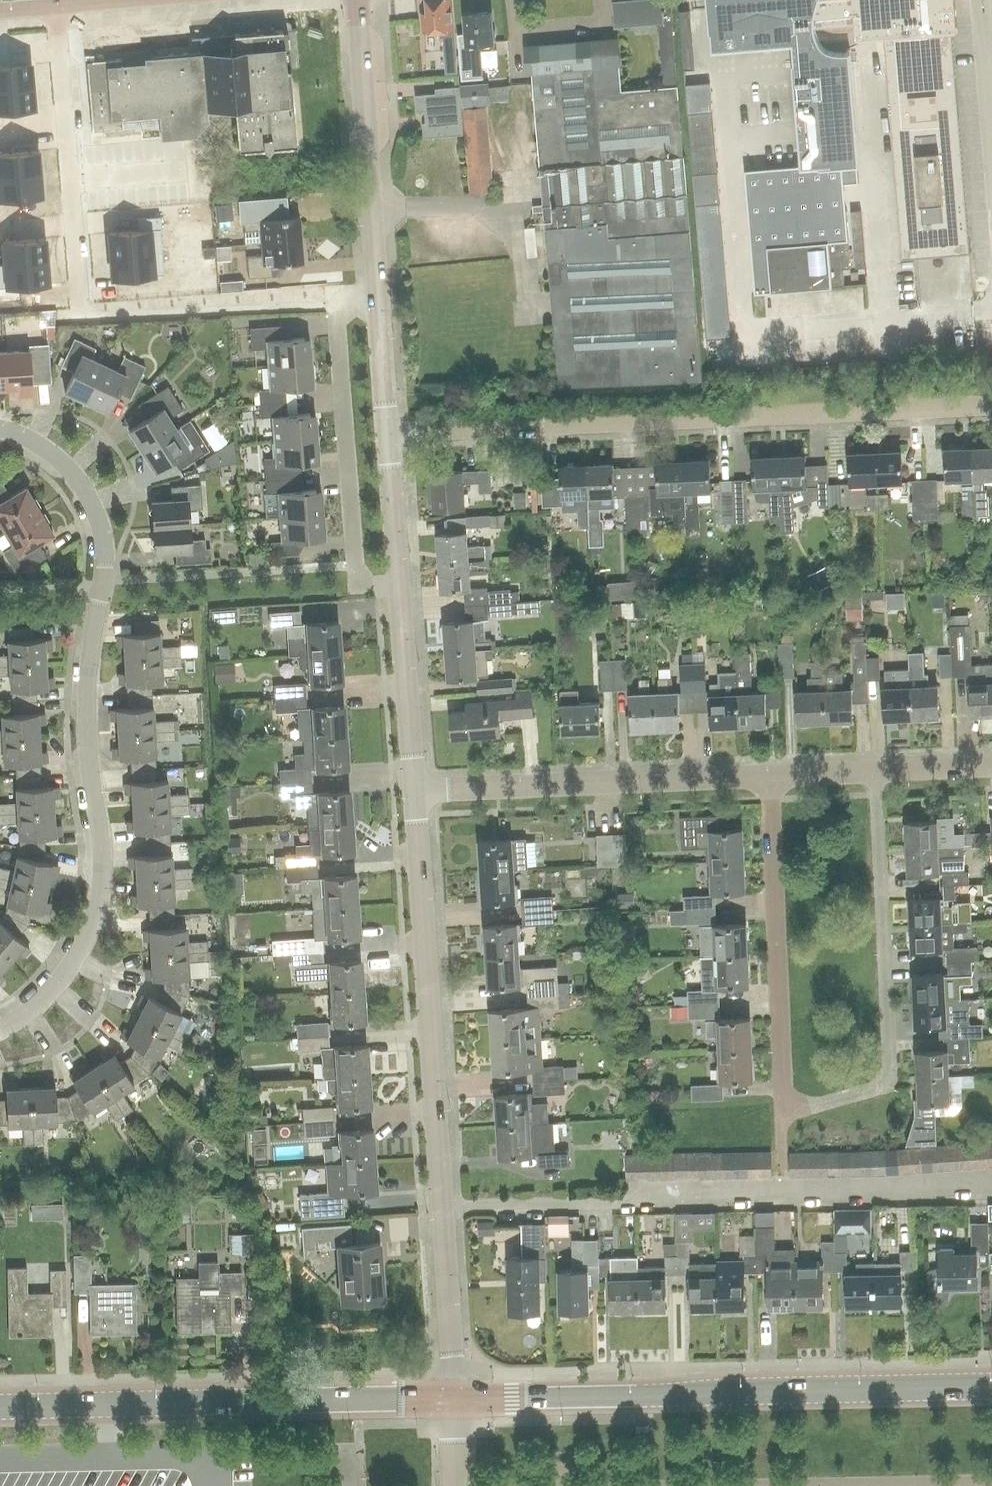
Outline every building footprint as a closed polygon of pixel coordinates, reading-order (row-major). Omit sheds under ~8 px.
[(451,0),(428,0),(429,12),(423,12),(425,32),(446,30),(447,36),(444,37),(445,59),(447,73),(458,72),(457,58),(455,29),(453,29),(451,0)] [(616,1),(614,1),(617,23),(663,19),(663,26),(660,27),(665,88),(622,92),(620,65),(621,65),(619,39),(526,47),(529,73),(533,72),(561,388),(703,380),(673,28),(674,28),(672,6),(673,6),(664,6),(663,0),(629,0),(616,1)] [(849,51),(852,51),(852,49),(851,49),(848,49),(848,47),(853,46),(857,44),(861,42),(864,39),(867,36),(869,32),(871,27),(872,23),(872,18),(883,18),(903,258),(971,253),(950,0),(711,0),(713,30),(712,30),(713,48),(745,46),(793,43),(793,42),(794,42),(794,44),(791,44),(791,50),(794,50),(795,61),(794,61),(794,60),(793,60),(799,135),(800,135),(802,166),(821,164),(821,163),(858,159),(849,51)] [(689,10),(680,10),(685,70),(694,69),(689,10)] [(484,78),(481,42),(494,41),(493,39),(496,38),(496,30),(493,30),(492,12),(466,14),(468,33),(458,34),(462,81),(484,78)] [(236,107),(240,151),(298,146),(288,29),(201,36),(202,51),(145,56),(145,61),(127,63),(127,58),(87,61),(93,131),(209,119),(208,109),(236,107)] [(0,65),(0,88),(34,85),(32,63),(28,63),(28,62),(13,63),(13,64),(0,65)] [(493,102),(491,87),(489,87),(489,84),(463,86),(464,104),(493,102)] [(35,108),(34,85),(0,88),(0,111),(35,108)] [(509,85),(491,87),(493,102),(510,100),(509,85)] [(425,137),(465,134),(461,86),(436,88),(437,93),(416,95),(418,111),(426,110),(427,122),(423,123),(425,137)] [(494,192),(487,106),(464,108),(471,194),(494,192)] [(73,111),(39,113),(41,138),(74,136),(73,111)] [(713,111),(689,113),(694,175),(718,173),(713,111)] [(0,153),(0,176),(41,173),(39,150),(0,153)] [(225,168),(224,157),(216,158),(217,169),(225,168)] [(209,170),(208,158),(200,159),(201,170),(209,170)] [(217,169),(216,158),(208,158),(209,170),(217,169)] [(201,170),(200,159),(192,160),(193,171),(201,170)] [(226,180),(225,168),(217,169),(218,180),(226,180)] [(218,180),(217,169),(209,170),(210,181),(218,180)] [(202,182),(201,170),(193,171),(194,182),(202,182)] [(210,181),(209,170),(201,170),(202,182),(210,181)] [(42,196),(41,173),(0,176),(0,199),(42,196)] [(297,179),(289,180),(290,192),(298,191),(297,179)] [(282,192),(281,180),(273,181),(274,193),(282,192)] [(290,192),(289,180),(281,180),(282,192),(290,192)] [(274,193),(273,181),(265,182),(266,194),(274,193)] [(266,194),(265,182),(257,183),(258,194),(266,194)] [(250,195),(249,183),(241,184),(242,196),(250,195)] [(258,194),(257,183),(249,183),(250,195),(258,194)] [(242,196),(241,184),(233,185),(234,196),(242,196)] [(227,185),(219,186),(220,198),(228,197),(227,185)] [(220,198),(219,186),(211,187),(212,198),(220,198)] [(203,199),(202,187),(194,188),(195,200),(203,199)] [(212,198),(211,187),(202,187),(203,199),(212,198)] [(285,218),(284,201),(286,201),(286,200),(241,203),(241,205),(243,204),(246,244),(262,242),(302,239),(300,217),(285,218)] [(228,219),(227,205),(217,206),(218,220),(228,219)] [(867,267),(862,215),(862,209),(852,210),(857,268),(867,267)] [(139,230),(110,233),(111,255),(163,251),(161,230),(162,229),(161,216),(138,218),(139,230)] [(46,238),(4,241),(6,264),(48,261),(46,238)] [(304,261),(302,239),(262,242),(263,255),(247,256),(249,278),(273,276),(272,264),(304,261)] [(849,239),(829,241),(768,246),(772,291),(845,285),(844,268),(851,268),(849,239)] [(217,257),(216,247),(204,248),(205,258),(217,257)] [(163,251),(111,255),(113,278),(165,274),(163,251)] [(0,264),(0,287),(50,283),(48,261),(6,264),(0,264)] [(244,291),(243,280),(221,281),(222,292),(244,291)] [(312,362),(310,337),(283,339),(282,325),(251,328),(252,350),(268,348),(269,365),(312,362)] [(87,401),(105,365),(91,358),(96,348),(75,339),(62,366),(74,372),(66,391),(87,401)] [(29,350),(4,352),(6,396),(33,394),(32,382),(50,381),(48,345),(29,346),(29,350)] [(118,371),(105,365),(87,401),(109,412),(118,393),(131,398),(146,366),(124,356),(118,371)] [(314,386),(312,362),(269,365),(271,389),(259,390),(260,404),(288,402),(287,388),(314,386)] [(183,409),(169,386),(139,405),(147,418),(130,430),(143,450),(177,428),(170,418),(183,409)] [(317,437),(316,413),(289,415),(288,402),(260,404),(260,405),(252,406),(253,418),(273,417),(275,441),(317,437)] [(156,471),(174,459),(180,469),(206,453),(186,422),(177,428),(143,450),(156,471)] [(319,462),(317,437),(275,441),(276,457),(264,458),(266,480),(293,477),(292,464),(319,462)] [(220,446),(210,453),(211,454),(216,461),(218,464),(231,460),(220,446)] [(972,448),(975,515),(989,515),(988,495),(987,495),(986,489),(985,489),(985,479),(991,479),(991,447),(972,448)] [(972,448),(946,449),(948,481),(963,481),(964,516),(975,515),(972,448)] [(902,451),(876,453),(877,483),(888,482),(888,484),(903,483),(902,451)] [(876,453),(850,454),(852,485),(864,484),(865,509),(878,508),(878,493),(877,483),(876,453)] [(199,463),(204,470),(216,461),(211,454),(199,463)] [(830,505),(829,482),(828,464),(806,465),(806,456),(780,457),(783,531),(794,531),(793,503),(816,495),(820,505),(830,505)] [(783,531),(780,457),(754,458),(756,494),(757,499),(762,500),(770,499),(771,520),(782,520),(782,531),(783,531)] [(698,492),(711,491),(710,460),(684,461),(687,534),(700,533),(698,492)] [(687,534),(684,461),(658,462),(659,489),(649,489),(649,493),(638,493),(640,536),(651,535),(650,511),(675,510),(676,521),(678,521),(678,535),(687,534)] [(600,519),(600,508),(616,507),(615,494),(613,494),(612,464),(587,465),(591,544),(604,544),(602,518),(600,519)] [(564,505),(564,497),(578,496),(578,495),(579,495),(580,507),(579,507),(580,522),(590,521),(591,544),(587,465),(562,466),(563,478),(542,479),(544,506),(564,505)] [(481,493),(493,492),(492,469),(462,471),(434,473),(436,509),(465,507),(463,484),(480,483),(481,493)] [(323,513),(321,489),(294,491),(293,477),(266,480),(267,493),(279,492),(281,517),(323,513)] [(939,518),(938,479),(925,480),(927,519),(939,518)] [(748,521),(747,480),(733,481),(735,522),(748,521)] [(927,519),(925,480),(913,480),(914,519),(927,519)] [(735,522),(733,481),(721,481),(723,523),(735,522)] [(842,481),(829,482),(830,505),(843,504),(842,481)] [(27,487),(8,498),(0,485),(0,521),(6,531),(40,511),(27,487)] [(202,485),(177,486),(178,500),(153,502),(154,527),(190,525),(189,509),(203,508),(202,485)] [(515,509),(527,508),(527,493),(514,494),(515,509)] [(640,536),(638,493),(625,494),(627,536),(640,536)] [(888,493),(878,493),(878,508),(878,509),(888,508),(888,493)] [(35,545),(54,534),(40,511),(6,531),(15,545),(4,552),(17,574),(43,558),(35,545)] [(325,538),(323,513),(281,517),(283,541),(271,542),(272,556),(299,554),(298,540),(325,538)] [(491,514),(466,516),(467,527),(491,525),(491,514)] [(491,516),(491,525),(492,528),(506,527),(505,515),(491,516)] [(191,540),(190,525),(154,527),(156,552),(181,550),(182,563),(212,561),(211,548),(206,548),(206,539),(191,540)] [(469,551),(467,532),(438,534),(440,562),(486,559),(486,549),(469,551)] [(265,565),(265,553),(248,554),(249,566),(265,565)] [(488,591),(488,587),(472,588),(470,569),(487,568),(486,559),(440,562),(442,591),(465,589),(466,605),(489,603),(512,602),(511,589),(488,591)] [(817,594),(833,585),(825,570),(809,579),(817,594)] [(883,590),(864,591),(864,600),(883,599),(883,590)] [(862,591),(845,592),(847,620),(864,620),(862,591)] [(945,595),(933,594),(933,606),(945,607),(945,595)] [(559,604),(571,603),(570,595),(558,596),(559,604)] [(540,600),(512,602),(489,603),(490,615),(541,611),(540,600)] [(646,603),(636,604),(636,618),(646,617),(646,603)] [(691,603),(680,604),(681,615),(691,615),(691,603)] [(614,619),(622,618),(622,604),(614,605),(614,619)] [(214,622),(237,621),(236,607),(213,608),(214,622)] [(271,627),(301,625),(300,612),(271,614),(271,627)] [(972,664),(969,614),(956,615),(957,625),(951,625),(952,654),(953,654),(954,676),(970,675),(972,715),(991,714),(991,663),(972,664)] [(160,632),(159,619),(134,621),(135,634),(124,634),(124,635),(119,635),(119,645),(125,645),(126,659),(182,656),(181,646),(161,647),(160,632)] [(474,621),(474,620),(445,623),(447,651),(493,647),(493,638),(485,639),(484,620),(474,621)] [(304,624),(305,635),(288,636),(290,655),(299,655),(310,654),(341,652),(338,621),(304,624)] [(48,639),(45,639),(45,638),(35,639),(34,626),(9,628),(9,640),(10,655),(0,655),(0,665),(46,663),(46,649),(51,649),(51,638),(48,639)] [(868,680),(867,658),(867,646),(866,641),(853,642),(855,689),(868,688),(868,680)] [(222,656),(230,655),(229,643),(221,644),(222,656)] [(880,657),(881,657),(880,645),(867,646),(867,658),(880,657)] [(488,657),(494,657),(493,647),(447,651),(449,679),(478,677),(489,676),(488,657)] [(795,677),(794,647),(780,647),(781,677),(795,677)] [(343,682),(341,652),(310,654),(299,655),(300,667),(303,670),(307,669),(308,684),(343,682)] [(694,663),(705,662),(705,652),(693,653),(694,663)] [(924,652),(910,653),(910,669),(913,717),(940,716),(938,685),(929,686),(929,674),(925,674),(924,652)] [(767,724),(766,693),(753,693),(751,653),(737,653),(737,672),(740,725),(767,724)] [(953,654),(952,654),(940,655),(941,676),(954,676),(953,654)] [(182,666),(182,656),(126,659),(126,672),(121,673),(121,683),(127,683),(128,696),(152,694),(152,681),(163,681),(162,667),(182,666)] [(881,679),(880,657),(867,658),(868,680),(881,679)] [(615,690),(614,659),(601,660),(602,690),(615,690)] [(628,689),(627,659),(614,659),(615,690),(628,689)] [(216,662),(217,680),(236,679),(235,661),(216,662)] [(705,662),(694,663),(695,691),(707,690),(706,662),(705,662)] [(826,721),(824,662),(813,662),(813,678),(810,678),(810,691),(798,691),(799,722),(826,721)] [(854,720),(852,689),(844,689),(843,672),(825,673),(824,662),(826,721),(854,720)] [(48,677),(47,677),(46,663),(0,665),(0,676),(11,675),(12,689),(13,702),(38,701),(37,688),(48,688),(48,687),(53,687),(53,676),(48,677)] [(695,691),(694,663),(681,663),(683,692),(695,691)] [(913,717),(910,669),(885,670),(886,682),(897,682),(897,687),(884,688),(885,718),(913,717)] [(740,725),(737,672),(720,673),(720,685),(712,686),(712,683),(711,683),(712,726),(740,725)] [(514,692),(513,677),(479,680),(480,694),(514,692)] [(660,693),(655,693),(657,728),(680,727),(679,692),(669,693),(669,678),(659,678),(660,693)] [(657,728),(655,693),(650,693),(650,679),(640,679),(641,694),(631,694),(632,714),(628,715),(628,728),(633,727),(633,729),(657,728)] [(275,685),(276,698),(305,696),(304,683),(275,685)] [(563,733),(601,731),(600,702),(580,703),(579,690),(562,691),(563,733)] [(500,718),(534,716),(532,692),(518,693),(518,699),(468,703),(468,710),(452,712),(454,737),(501,734),(500,718)] [(153,707),(153,695),(152,694),(128,696),(128,708),(118,709),(112,709),(113,720),(118,719),(119,733),(175,730),(175,720),(155,721),(154,707),(153,707)] [(204,707),(204,695),(189,696),(190,708),(204,707)] [(305,696),(276,698),(277,711),(298,710),(306,709),(305,696)] [(38,701),(13,702),(13,714),(2,715),(3,729),(0,729),(0,740),(40,737),(39,724),(45,723),(44,713),(39,713),(38,701)] [(306,709),(298,710),(300,739),(304,739),(346,736),(344,706),(310,708),(310,709),(306,709)] [(176,740),(175,730),(119,733),(120,747),(114,747),(115,758),(120,757),(120,758),(131,757),(132,770),(157,768),(156,756),(156,741),(176,740)] [(348,767),(346,736),(304,739),(305,753),(295,754),(296,769),(281,770),(282,783),(311,781),(310,769),(348,767)] [(40,737),(0,740),(0,750),(4,749),(5,764),(16,763),(17,775),(42,774),(41,762),(47,761),(46,751),(41,751),(40,737)] [(10,776),(10,767),(1,768),(2,776),(10,776)] [(169,794),(168,780),(157,780),(157,768),(132,770),(132,782),(127,782),(127,793),(133,793),(134,806),(190,803),(189,793),(169,794)] [(48,786),(43,787),(42,774),(17,775),(17,788),(18,803),(0,803),(0,814),(54,811),(54,797),(59,797),(59,786),(53,787),(53,786),(48,786)] [(350,791),(316,793),(312,793),(311,781),(282,783),(276,784),(277,792),(282,792),(283,796),(297,795),(298,806),(309,805),(310,824),(352,821),(350,791)] [(237,813),(236,789),(225,789),(225,814),(237,813)] [(933,805),(951,805),(951,796),(933,796),(933,805)] [(190,813),(190,803),(134,806),(134,820),(129,820),(129,831),(135,831),(145,830),(146,843),(171,841),(170,829),(171,829),(170,815),(190,813)] [(54,811),(0,814),(0,824),(19,823),(20,837),(20,846),(46,848),(45,836),(56,835),(61,834),(61,824),(55,824),(54,811)] [(744,860),(742,829),(726,830),(726,814),(683,816),(683,817),(688,817),(689,844),(702,843),(702,847),(710,846),(710,861),(713,861),(744,860)] [(937,820),(907,822),(908,847),(964,845),(964,835),(953,835),(952,819),(937,819),(937,820)] [(312,853),(287,855),(287,867),(288,868),(317,866),(316,854),(320,854),(354,851),(352,821),(310,824),(312,853)] [(625,834),(612,835),(613,864),(626,863),(625,834)] [(613,864),(612,835),(599,835),(600,865),(613,864)] [(241,854),(241,838),(228,838),(228,854),(241,854)] [(528,838),(481,841),(483,872),(513,870),(530,869),(528,838)] [(172,854),(171,842),(171,841),(146,843),(147,855),(136,856),(131,856),(131,867),(137,866),(138,880),(194,877),(193,867),(173,868),(172,854)] [(965,871),(964,845),(908,847),(910,873),(944,872),(944,885),(955,884),(970,884),(969,871),(965,871)] [(48,862),(43,861),(46,848),(20,846),(18,856),(15,870),(0,867),(0,877),(48,887),(51,874),(56,875),(59,865),(53,864),(53,863),(48,862)] [(287,855),(276,856),(277,867),(287,867),(287,855)] [(745,890),(744,860),(713,861),(714,875),(710,875),(711,891),(745,890)] [(356,875),(321,878),(318,878),(317,866),(288,868),(288,881),(303,880),(303,891),(313,891),(314,909),(358,906),(356,875)] [(514,884),(513,870),(483,872),(485,902),(519,900),(518,884),(514,884)] [(243,871),(227,872),(229,892),(244,891),(243,871)] [(48,887),(0,877),(0,887),(10,889),(7,904),(8,904),(6,913),(29,924),(33,909),(43,911),(48,912),(50,902),(45,901),(48,887)] [(195,887),(194,877),(138,880),(138,894),(133,894),(133,905),(139,904),(139,905),(149,904),(150,917),(175,915),(174,903),(175,903),(174,888),(195,887)] [(955,884),(944,885),(945,899),(955,898),(955,884)] [(941,907),(940,891),(940,893),(928,893),(928,897),(911,898),(912,924),(968,921),(968,922),(973,922),(973,920),(971,920),(970,902),(953,903),(953,906),(941,907)] [(635,906),(635,895),(620,896),(620,907),(635,906)] [(685,896),(686,909),(715,908),(715,895),(685,896)] [(523,898),(524,911),(553,909),(552,896),(523,898)] [(360,936),(358,906),(314,909),(315,927),(325,927),(325,938),(360,936)] [(596,909),(597,917),(611,917),(610,908),(596,909)] [(716,921),(715,908),(686,909),(687,921),(687,922),(716,921)] [(554,923),(553,909),(524,911),(525,924),(554,923)] [(676,922),(687,921),(686,909),(675,910),(676,922)] [(29,924),(6,913),(0,919),(0,953),(10,962),(19,952),(23,955),(30,948),(26,944),(26,943),(18,936),(29,924)] [(188,942),(187,927),(176,928),(175,915),(150,917),(151,929),(145,930),(146,940),(151,940),(152,953),(208,951),(208,941),(188,942)] [(968,921),(912,924),(913,950),(946,948),(946,961),(948,961),(973,960),(974,959),(974,948),(955,949),(955,934),(969,934),(968,922),(968,921)] [(610,922),(598,923),(599,946),(611,945),(610,922)] [(487,926),(489,956),(519,954),(518,940),(522,940),(521,923),(487,926)] [(748,954),(746,924),(702,926),(703,956),(748,954)] [(322,951),(321,938),(272,941),(273,954),(288,953),(322,951)] [(209,961),(208,951),(152,953),(153,967),(147,968),(148,978),(153,978),(164,978),(164,990),(190,995),(189,976),(189,962),(209,961)] [(323,964),(322,951),(288,953),(289,962),(293,962),(293,966),(323,964)] [(0,953),(0,981),(5,976),(0,972),(10,962),(0,953)] [(520,969),(519,954),(489,956),(491,987),(529,984),(530,996),(570,993),(569,982),(558,983),(557,966),(520,969)] [(719,986),(749,984),(748,954),(703,956),(701,956),(701,957),(702,957),(703,990),(690,991),(690,995),(675,996),(676,1005),(690,1005),(690,1004),(719,1003),(719,986)] [(332,978),(333,992),(363,990),(361,960),(327,962),(328,978),(332,978)] [(948,961),(949,973),(914,975),(916,1001),(946,999),(945,984),(960,983),(959,974),(974,974),(973,960),(948,961)] [(635,967),(636,972),(639,975),(644,974),(647,970),(647,965),(643,962),(638,963),(635,967)] [(181,1012),(190,995),(164,990),(159,1001),(150,996),(149,996),(144,994),(140,1003),(145,1006),(138,1018),(189,1044),(193,1035),(175,1025),(182,1013),(181,1012)] [(365,1021),(363,990),(333,992),(334,1007),(330,1007),(331,1023),(365,1021)] [(540,1009),(560,1007),(571,1006),(570,993),(530,996),(530,1008),(492,1011),(494,1041),(542,1038),(540,1009)] [(973,1009),(972,998),(957,998),(957,1010),(973,1009)] [(947,1025),(946,999),(916,1001),(917,1026),(947,1025)] [(720,1016),(719,1003),(690,1004),(690,1005),(691,1015),(691,1017),(720,1016)] [(691,1015),(690,1005),(676,1005),(672,1005),(672,1016),(691,1015)] [(184,1053),(189,1044),(138,1018),(132,1030),(127,1028),(123,1037),(128,1040),(127,1040),(137,1045),(131,1056),(151,1073),(159,1056),(166,1043),(184,1053)] [(721,1036),(722,1050),(752,1049),(750,1018),(707,1020),(708,1036),(721,1036)] [(298,1024),(299,1037),(328,1035),(327,1022),(298,1024)] [(329,1047),(328,1035),(299,1037),(300,1050),(321,1049),(322,1054),(323,1062),(313,1063),(314,1077),(324,1077),(324,1078),(328,1078),(369,1075),(367,1045),(329,1047)] [(945,1038),(945,1050),(918,1051),(919,1077),(949,1076),(948,1063),(971,1062),(970,1037),(945,1038)] [(544,1067),(542,1038),(494,1041),(496,1071),(534,1069),(535,1081),(564,1079),(579,1078),(578,1065),(544,1067)] [(134,1084),(151,1073),(131,1056),(121,1062),(115,1054),(112,1049),(103,1055),(106,1059),(94,1067),(125,1114),(133,1109),(122,1092),(134,1084)] [(753,1079),(752,1049),(722,1050),(722,1064),(718,1065),(719,1081),(753,1079)] [(169,1071),(160,1063),(152,1072),(161,1080),(169,1071)] [(125,1114),(94,1067),(83,1074),(80,1070),(71,1075),(74,1080),(79,1089),(68,1096),(77,1121),(93,1110),(93,1111),(105,1103),(116,1120),(125,1114)] [(371,1106),(369,1075),(328,1078),(328,1090),(332,1093),(336,1093),(337,1108),(371,1106)] [(956,1114),(963,1106),(961,1075),(949,1076),(919,1077),(920,1100),(916,1100),(916,1099),(915,1099),(916,1115),(907,1144),(908,1145),(909,1143),(936,1142),(936,1143),(938,1143),(937,1115),(956,1114)] [(565,1092),(564,1079),(535,1081),(536,1094),(565,1092)] [(77,1121),(68,1096),(56,1097),(56,1086),(55,1081),(45,1081),(45,1087),(31,1088),(34,1144),(44,1143),(43,1123),(58,1122),(77,1121)] [(31,1088),(18,1088),(17,1083),(7,1083),(7,1089),(7,1099),(0,1100),(0,1125),(9,1124),(9,1125),(23,1124),(24,1144),(34,1144),(31,1088)] [(694,1099),(723,1097),(723,1084),(694,1085),(694,1099)] [(533,1105),(532,1093),(498,1095),(500,1126),(549,1123),(547,1104),(533,1105)] [(304,1109),(305,1122),(334,1120),(333,1107),(304,1109)] [(271,1115),(263,1116),(264,1125),(271,1124),(271,1115)] [(335,1133),(334,1120),(305,1122),(305,1135),(335,1133)] [(554,1139),(550,1139),(549,1123),(500,1126),(502,1156),(540,1154),(541,1166),(570,1164),(569,1151),(555,1152),(554,1139)] [(267,1128),(253,1129),(254,1143),(268,1142),(267,1128)] [(372,1129),(338,1132),(339,1145),(333,1146),(334,1163),(375,1160),(372,1129)] [(972,1167),(970,1143),(970,1142),(958,1143),(960,1167),(971,1166),(971,1167),(972,1167)] [(982,1142),(970,1143),(972,1167),(984,1166),(982,1142)] [(982,1142),(984,1166),(991,1166),(991,1142),(982,1142)] [(960,1167),(958,1143),(946,1144),(948,1168),(960,1167)] [(948,1168),(946,1144),(934,1145),(936,1169),(948,1168)] [(936,1169),(934,1145),(922,1146),(922,1147),(924,1171),(924,1170),(936,1169)] [(922,1147),(910,1148),(912,1172),(924,1171),(922,1147)] [(912,1172),(910,1148),(898,1149),(900,1173),(912,1172)] [(900,1173),(898,1149),(886,1150),(888,1174),(900,1173)] [(888,1174),(886,1150),(873,1151),(875,1175),(888,1174)] [(839,1175),(839,1151),(827,1152),(827,1175),(839,1175)] [(851,1175),(850,1151),(839,1151),(839,1175),(851,1175)] [(863,1175),(863,1151),(850,1151),(851,1175),(863,1175)] [(875,1175),(873,1151),(863,1151),(863,1175),(875,1175)] [(712,1177),(711,1152),(699,1153),(700,1176),(711,1176),(711,1177),(712,1177)] [(724,1177),(724,1153),(712,1153),(712,1152),(711,1152),(712,1177),(724,1177)] [(760,1176),(760,1152),(748,1153),(748,1177),(760,1176)] [(772,1152),(760,1152),(760,1176),(772,1176),(772,1152)] [(803,1176),(803,1152),(791,1152),(791,1176),(803,1176)] [(815,1175),(815,1152),(803,1152),(803,1176),(815,1175)] [(827,1175),(827,1152),(815,1152),(815,1175),(827,1175)] [(676,1177),(676,1153),(664,1154),(664,1179),(665,1179),(665,1177),(676,1177)] [(688,1177),(688,1153),(676,1153),(676,1177),(688,1177)] [(700,1176),(699,1153),(688,1153),(688,1177),(700,1176)] [(736,1177),(736,1153),(724,1153),(724,1177),(736,1177)] [(748,1177),(748,1153),(736,1153),(736,1177),(748,1177)] [(664,1179),(664,1154),(663,1154),(663,1155),(652,1155),(652,1179),(664,1179)] [(640,1179),(640,1155),(627,1155),(628,1179),(640,1179)] [(652,1179),(652,1155),(640,1155),(640,1179),(652,1179)] [(377,1190),(375,1160),(334,1163),(327,1163),(329,1192),(300,1194),(302,1217),(344,1214),(343,1193),(377,1190)] [(270,1204),(263,1190),(252,1196),(260,1209),(270,1204)] [(174,1198),(174,1221),(191,1222),(191,1198),(174,1198)] [(55,1218),(64,1217),(63,1202),(54,1203),(55,1218)] [(78,1204),(79,1216),(91,1215),(90,1203),(78,1204)] [(835,1206),(835,1230),(871,1229),(870,1205),(835,1206)] [(570,1230),(569,1214),(549,1215),(550,1231),(570,1230)] [(480,1219),(480,1233),(495,1233),(495,1219),(480,1219)] [(548,1281),(546,1222),(528,1223),(528,1224),(529,1224),(530,1257),(510,1257),(511,1299),(510,1299),(510,1309),(511,1309),(511,1312),(541,1311),(540,1281),(548,1281)] [(343,1301),(384,1298),(380,1243),(353,1245),(352,1223),(303,1227),(304,1250),(339,1248),(343,1301)] [(990,1263),(989,1239),(989,1223),(972,1223),(973,1253),(954,1253),(954,1248),(941,1249),(941,1268),(929,1270),(929,1271),(930,1277),(930,1281),(930,1303),(943,1303),(942,1286),(978,1285),(978,1264),(990,1263)] [(240,1235),(240,1254),(259,1254),(259,1235),(240,1235)] [(757,1271),(757,1255),(756,1235),(741,1235),(741,1255),(745,1255),(745,1262),(717,1262),(718,1307),(746,1307),(745,1272),(757,1271)] [(690,1240),(678,1241),(678,1243),(678,1256),(690,1256),(690,1240)] [(823,1270),(836,1270),(835,1253),(835,1241),(823,1241),(823,1262),(796,1262),(797,1306),(824,1305),(823,1270)] [(575,1270),(562,1270),(562,1312),(588,1311),(588,1287),(595,1286),(595,1275),(599,1275),(599,1257),(599,1242),(584,1242),(584,1253),(574,1254),(575,1270)] [(665,1256),(667,1256),(678,1256),(678,1243),(664,1243),(665,1256)] [(901,1251),(901,1272),(902,1272),(902,1279),(913,1278),(912,1251),(901,1251)] [(846,1253),(835,1253),(836,1270),(847,1270),(846,1253)] [(92,1334),(137,1333),(137,1313),(136,1313),(135,1283),(91,1284),(91,1254),(74,1255),(75,1292),(91,1292),(92,1334)] [(797,1306),(796,1262),(768,1263),(768,1254),(757,1255),(757,1271),(769,1271),(770,1306),(797,1306)] [(667,1308),(666,1273),(678,1273),(678,1256),(667,1256),(667,1266),(639,1267),(640,1309),(667,1308)] [(718,1307),(717,1262),(690,1263),(690,1256),(678,1256),(678,1273),(690,1273),(691,1308),(718,1307)] [(612,1257),(599,1257),(599,1275),(612,1275),(612,1257)] [(231,1294),(242,1293),(242,1271),(241,1271),(241,1272),(219,1272),(219,1262),(200,1262),(200,1277),(178,1277),(177,1277),(178,1320),(178,1332),(232,1331),(231,1294)] [(903,1304),(902,1279),(902,1272),(901,1272),(901,1273),(889,1273),(889,1262),(875,1263),(875,1304),(903,1304)] [(875,1304),(875,1263),(858,1263),(858,1274),(849,1274),(849,1273),(847,1273),(848,1305),(875,1304)] [(52,1292),(48,1292),(28,1293),(27,1267),(9,1267),(10,1335),(53,1334),(53,1306),(67,1306),(67,1270),(51,1270),(52,1292)] [(640,1309),(639,1267),(619,1268),(619,1279),(612,1279),(612,1309),(640,1309)]
